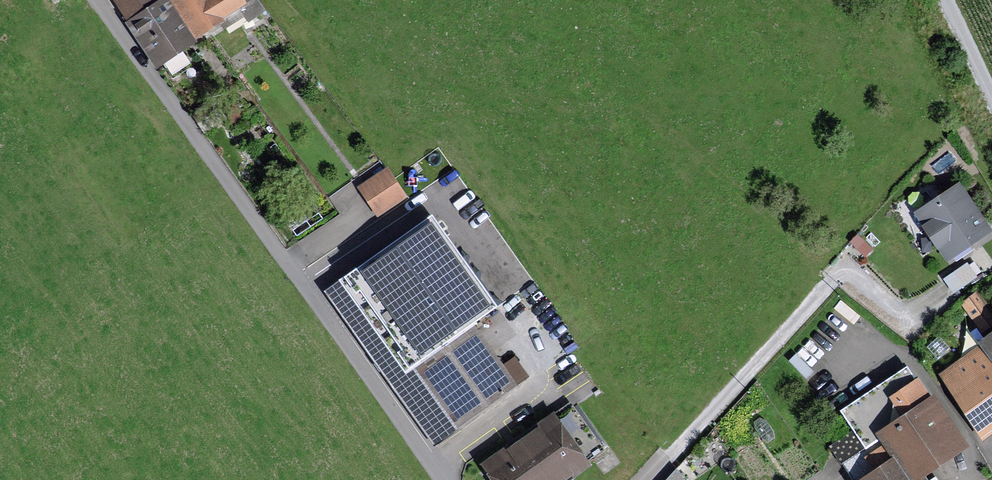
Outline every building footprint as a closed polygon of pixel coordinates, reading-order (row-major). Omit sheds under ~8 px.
[(127,21),(124,23),(155,70),(197,43),(196,40),(169,0),(113,0),(127,21)] [(196,40),(225,20),(224,19),(247,4),(245,0),(169,0),(196,40)] [(377,218),(409,197),(388,166),(356,187),(377,218)] [(991,232),(991,228),(960,181),(912,213),(946,263),(991,232)] [(432,216),(348,275),(457,429),(518,387),(473,323),(496,307),(432,216)] [(865,257),(873,249),(865,242),(857,250),(865,257)] [(953,295),(981,276),(974,265),(971,267),(968,262),(943,279),(953,295)] [(991,326),(991,314),(975,292),(961,303),(984,333),(991,326)] [(977,342),(980,345),(937,376),(983,441),(991,435),(991,331),(977,342)] [(925,477),(970,447),(934,394),(931,396),(918,378),(915,380),(906,366),(839,412),(852,430),(865,450),(882,439),(909,479),(921,479),(925,477)] [(557,416),(554,412),(479,465),(490,479),(573,479),(592,466),(588,460),(603,450),(572,406),(557,416)] [(852,430),(829,445),(853,479),(909,479),(882,439),(865,450),(852,430)] [(676,468),(666,479),(684,479),(676,468)]
